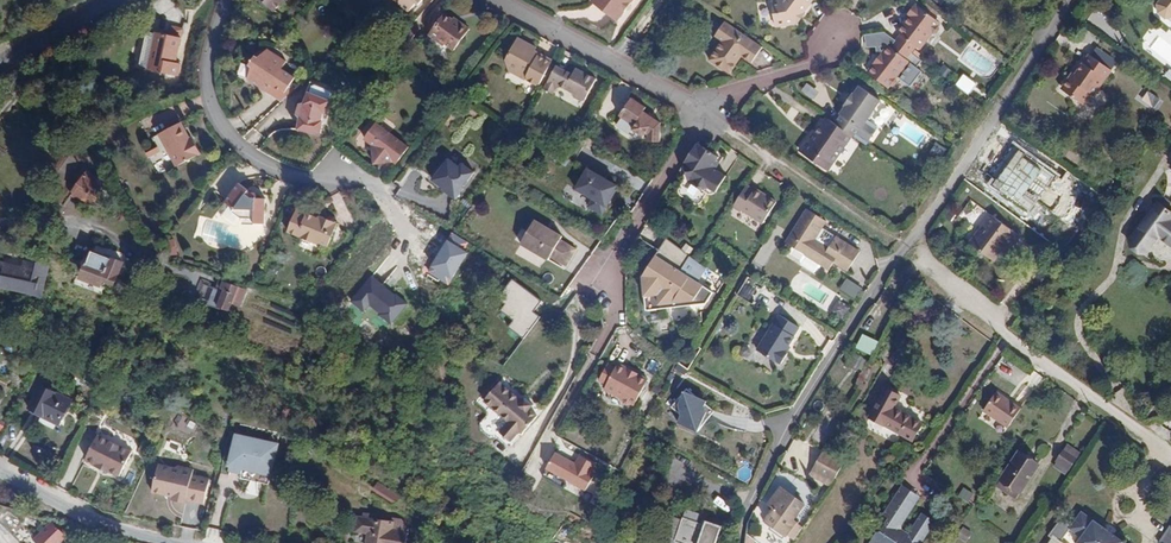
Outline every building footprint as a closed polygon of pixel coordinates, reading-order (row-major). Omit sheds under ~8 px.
[(266,9),(271,10),(262,0),(260,0),(260,3),(266,9)] [(291,0),(262,0),(271,10),(275,15),(291,0)] [(409,12),(417,4),(418,5),(422,0),(395,0),(409,12)] [(593,8),(621,27),(640,0),(598,0),(593,8)] [(774,0),(778,27),(797,23),(814,0),(775,0),(774,0)] [(940,23),(936,21),(935,17),(915,2),(907,13),(908,15),(911,16),(906,23),(904,21),(897,31),(901,34),(896,41),(911,52),(917,45),(921,48),(933,31),(937,30),(939,27),(940,23)] [(458,24),(452,20),(445,14),(430,34),(444,46),(446,44),(454,50),(470,30),(460,22),(458,24)] [(415,23),(405,35),(412,41),(421,27),(415,23)] [(754,67),(765,51),(728,25),(717,40),(725,45),(712,65),(732,78),(741,65),(739,64),(742,59),(744,61),(754,67)] [(179,66),(185,32),(175,31),(173,39),(159,37),(159,39),(150,38),(146,72),(158,73),(158,75),(182,78),(184,67),(179,66)] [(617,49),(626,54),(634,42),(625,37),(617,49)] [(537,51),(538,49),(519,39),(507,62),(510,70),(514,69),(529,76),(530,81),(538,85),(542,84),(555,60),(544,54),(542,56),(536,53),(537,51)] [(892,46),(889,44),(883,52),(886,54),(878,65),(875,63),(869,71),(887,84),(889,83),(891,85),(895,84),(898,81),(898,75),(910,60),(908,57),(911,52),(896,41),(892,46)] [(267,86),(271,89),(268,93),(284,105),(297,93),(292,89),(298,81),(285,71),(290,64),(271,50),(264,60),(261,59),(256,66),(258,68),(250,79),(264,89),(267,86)] [(883,52),(875,63),(878,65),(886,54),(883,52)] [(1097,96),(1114,71),(1092,56),(1079,76),(1075,81),(1072,79),(1064,91),(1087,106),(1095,95),(1097,96)] [(575,74),(560,66),(547,89),(555,94),(561,84),(577,92),(578,96),(585,100),(590,98),(600,79),(579,68),(575,74)] [(510,70),(530,81),(529,76),(514,69),(510,70)] [(812,99),(818,92),(807,83),(801,90),(812,99)] [(880,101),(860,87),(854,95),(853,94),(845,106),(846,107),(840,115),(843,117),(837,125),(851,135),(866,145),(878,128),(867,120),(880,101)] [(1148,90),(1140,101),(1153,111),(1161,100),(1148,90)] [(325,125),(327,112),(330,113),(334,101),(311,94),(308,105),(302,107),(300,117),(304,120),(303,132),(326,136),(328,126),(325,125)] [(647,108),(649,105),(635,95),(623,113),(625,114),(639,124),(636,127),(640,129),(646,134),(648,131),(652,133),(652,138),(664,139),(664,121),(647,108)] [(620,121),(637,134),(640,129),(636,127),(639,124),(625,114),(620,121)] [(814,142),(809,139),(800,153),(826,171),(851,135),(837,125),(829,120),(823,129),(821,127),(816,134),(816,139),(814,142)] [(412,146),(379,123),(367,139),(374,144),(378,165),(389,164),(389,158),(393,157),(394,155),(402,161),(412,146)] [(195,149),(192,142),(183,127),(162,138),(180,170),(203,157),(198,147),(195,149)] [(60,146),(54,139),(48,144),(53,151),(60,146)] [(707,185),(713,183),(716,185),(723,190),(732,176),(721,169),(718,167),(725,157),(716,151),(702,141),(689,160),(693,176),(707,185)] [(939,157),(944,149),(936,144),(930,152),(939,157)] [(450,150),(428,180),(454,200),(477,171),(450,150)] [(725,157),(718,167),(721,169),(728,159),(725,157)] [(683,169),(693,176),(689,160),(683,169)] [(590,200),(586,208),(602,216),(618,185),(585,168),(573,191),(590,200)] [(104,189),(84,176),(74,192),(94,204),(104,189)] [(763,224),(776,200),(745,184),(732,208),(763,224)] [(879,186),(873,195),(881,201),(887,192),(879,186)] [(250,195),(251,194),(242,187),(229,205),(238,212),(234,216),(245,224),(252,223),(256,228),(267,228),(267,202),(258,202),(258,199),(254,199),(250,195)] [(1132,240),(1144,249),(1170,212),(1160,204),(1132,240)] [(822,238),(834,219),(814,207),(793,241),(800,245),(812,253),(808,260),(809,264),(821,271),(825,271),(829,264),(830,265),(835,257),(841,261),(855,270),(867,251),(843,236),(835,247),(822,238)] [(301,213),(320,221),(321,219),(302,211),(301,213)] [(1170,212),(1144,249),(1147,251),(1159,234),(1170,243),(1170,230),(1166,226),(1170,219),(1170,212)] [(292,236),(321,247),(336,242),(331,235),(336,225),(321,219),(320,221),(301,213),(292,236)] [(1004,246),(1009,249),(1017,236),(988,216),(978,231),(979,232),(970,246),(992,262),(998,253),(1004,246)] [(532,220),(518,244),(563,270),(577,246),(532,220)] [(336,242),(336,243),(342,228),(336,225),(331,235),(336,242)] [(682,270),(692,256),(667,240),(648,269),(651,271),(646,282),(643,283),(647,311),(671,306),(691,276),(682,270)] [(332,252),(336,243),(336,242),(321,247),(332,252)] [(812,253),(800,245),(797,250),(798,254),(808,260),(812,253)] [(998,253),(1003,257),(1009,249),(1004,246),(998,253)] [(115,281),(123,261),(94,251),(89,265),(84,263),(77,282),(99,291),(104,277),(115,281)] [(836,269),(841,261),(835,257),(830,265),(836,269)] [(41,299),(49,267),(21,261),(20,267),(0,262),(0,290),(41,299)] [(642,277),(643,283),(646,282),(651,271),(648,269),(642,277)] [(709,289),(691,276),(671,306),(702,300),(709,289)] [(225,290),(215,286),(208,302),(231,311),(234,304),(240,306),(247,289),(224,279),(221,287),(225,289),(225,290)] [(846,279),(839,290),(855,300),(862,289),(846,279)] [(198,297),(208,302),(215,286),(204,281),(198,297)] [(250,290),(261,295),(265,288),(254,283),(252,287),(251,287),(250,290)] [(410,306),(405,302),(406,294),(379,289),(375,307),(384,308),(383,315),(387,324),(394,328),(402,330),(409,327),(415,332),(426,316),(418,310),(419,308),(412,303),(410,306)] [(830,313),(843,320),(850,307),(838,300),(830,313)] [(318,323),(321,315),(311,310),(307,308),(303,316),(318,323)] [(797,337),(796,337),(803,326),(783,313),(761,348),(781,361),(782,361),(785,362),(792,352),(791,351),(789,350),(792,345),(797,337)] [(862,334),(855,348),(871,356),(878,341),(862,334)] [(861,362),(850,357),(847,364),(858,369),(861,362)] [(618,367),(616,372),(611,369),(602,385),(609,389),(607,393),(624,403),(626,408),(632,407),(635,403),(637,405),(648,384),(640,379),(637,381),(626,375),(627,372),(618,367)] [(640,379),(627,372),(626,375),(637,381),(640,379)] [(71,401),(40,386),(29,409),(60,424),(71,401)] [(895,407),(901,396),(885,387),(870,414),(861,409),(856,418),(864,423),(868,416),(912,440),(922,422),(895,407)] [(998,390),(1014,401),(1016,398),(1000,387),(998,390)] [(1016,398),(1014,401),(998,390),(987,406),(1010,423),(1024,404),(1016,398)] [(668,420),(698,433),(711,404),(681,391),(668,420)] [(522,409),(498,392),(484,411),(511,430),(504,442),(515,449),(523,438),(525,439),(538,421),(530,415),(533,411),(525,405),(522,409)] [(146,403),(140,399),(134,408),(141,412),(146,403)] [(193,431),(194,420),(175,418),(173,428),(193,431)] [(235,432),(226,464),(271,475),(279,443),(235,432)] [(132,452),(98,436),(86,459),(120,475),(132,452)] [(1077,456),(1082,449),(1067,439),(1062,446),(1077,456)] [(1071,466),(1077,456),(1062,446),(1056,456),(1071,466)] [(589,466),(573,456),(568,464),(549,453),(539,469),(578,491),(588,475),(584,473),(589,466)] [(820,455),(817,461),(837,472),(840,466),(820,455)] [(204,504),(211,478),(192,474),(193,468),(177,464),(176,467),(159,463),(154,482),(152,492),(204,504)] [(811,479),(831,487),(838,471),(818,463),(811,479)] [(1016,499),(1021,491),(1002,478),(997,486),(1016,499)] [(400,496),(379,482),(374,489),(395,503),(400,496)] [(899,521),(902,527),(903,522),(920,495),(904,483),(899,490),(913,499),(899,521)] [(805,503),(782,487),(770,503),(794,520),(805,503)] [(958,497),(969,502),(973,493),(962,488),(958,497)] [(889,516),(881,528),(876,529),(869,540),(869,542),(920,542),(936,520),(924,512),(910,532),(907,537),(898,531),(899,521),(913,499),(899,490),(887,508),(892,512),(889,516)] [(1082,508),(1063,535),(1058,531),(1049,542),(1058,542),(1062,537),(1070,542),(1076,542),(1077,541),(1081,542),(1131,542),(1082,508)] [(394,519),(362,513),(361,517),(357,516),(354,530),(368,533),(367,542),(406,542),(408,532),(392,530),(394,519)] [(707,521),(705,525),(684,518),(676,540),(685,542),(716,542),(722,526),(707,521)] [(910,532),(902,527),(899,521),(898,531),(907,537),(910,532)] [(40,542),(58,542),(60,541),(65,536),(51,522),(42,531),(35,538),(40,542)] [(962,527),(957,537),(966,542),(972,532),(962,527)] [(1161,541),(1163,542),(1170,542),(1170,527),(1161,541)] [(1058,531),(1050,532),(1042,542),(1049,542),(1058,531)]
